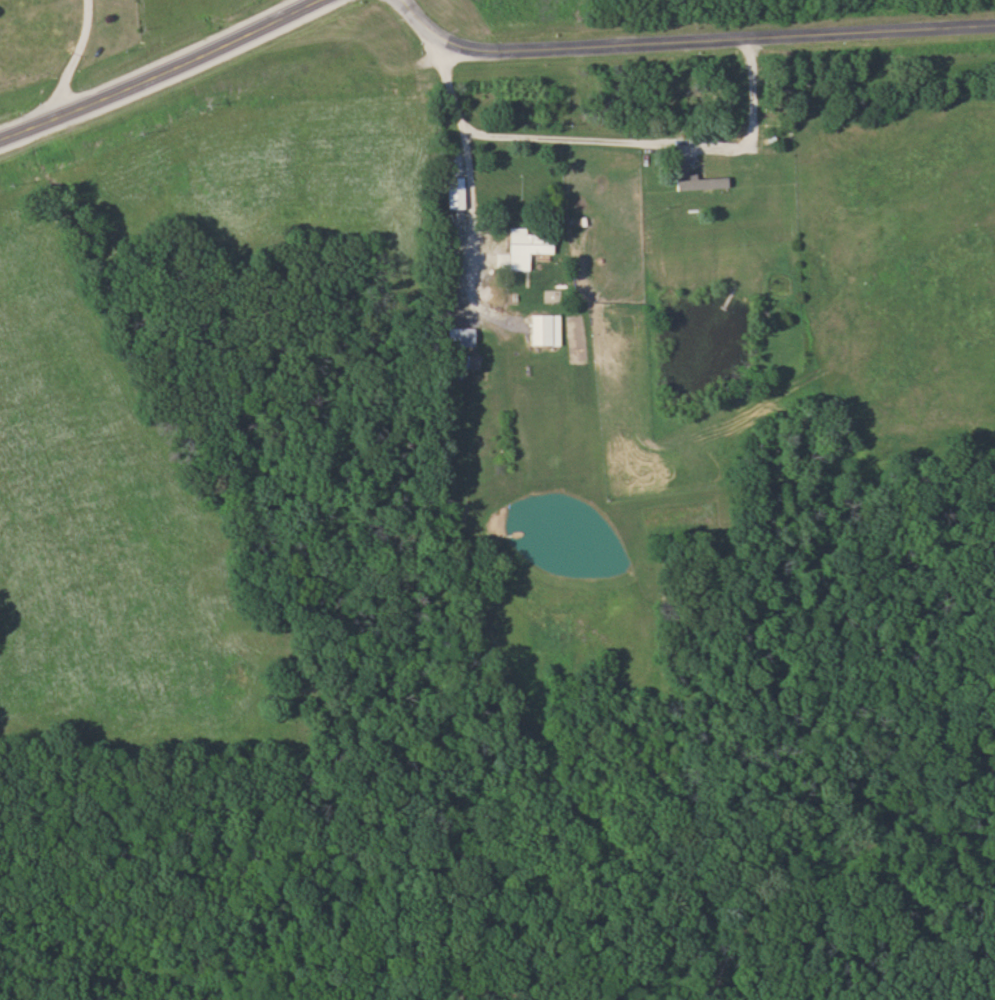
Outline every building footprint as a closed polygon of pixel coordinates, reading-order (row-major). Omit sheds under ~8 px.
[(673,178),(673,190),(726,188),(726,176),(673,178)] [(526,271),(527,255),(550,255),(551,232),(524,231),(524,228),(507,228),(506,254),(493,253),(493,270),(526,271)] [(525,345),(547,345),(547,315),(525,315),(525,345)] [(445,346),(472,346),(472,328),(445,328),(445,346)]
